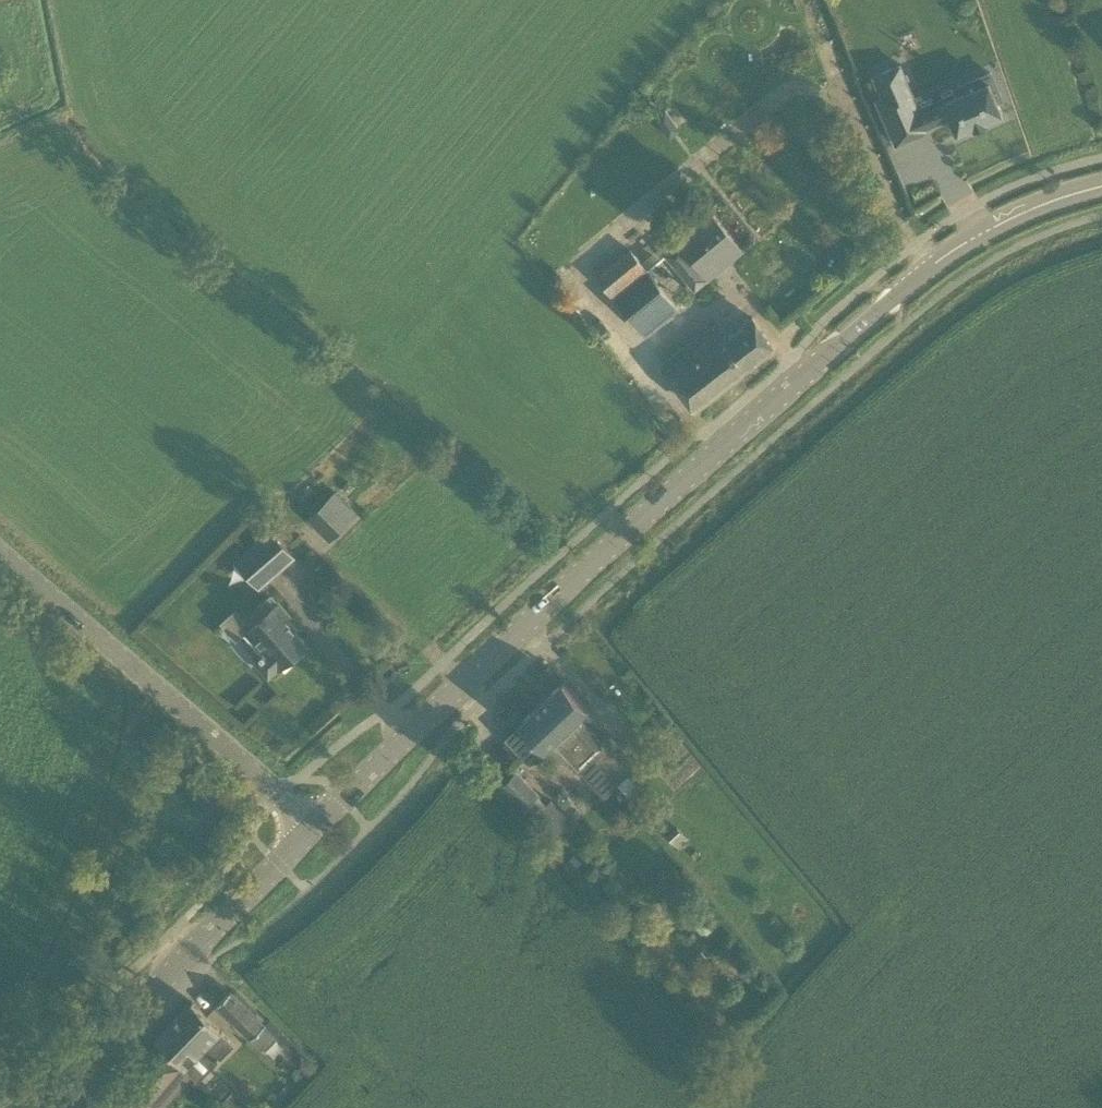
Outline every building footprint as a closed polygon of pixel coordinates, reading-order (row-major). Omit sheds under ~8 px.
[(877,99),(896,144),(928,131),(927,128),(951,118),(957,132),(973,125),(974,127),(987,122),(987,120),(1003,113),(997,99),(1001,97),(999,93),(1000,93),(993,77),(992,77),(990,72),(986,74),(961,85),(957,87),(959,91),(939,100),(939,102),(920,111),(900,65),(874,76),(883,97),(877,99)] [(665,254),(695,291),(744,251),(713,214),(665,254)] [(775,349),(762,332),(751,319),(728,337),(717,323),(662,365),(696,409),(775,349)] [(353,513),(333,495),(311,518),(331,536),(353,513)] [(236,560),(259,587),(294,556),(271,530),(236,560)] [(245,616),(237,607),(220,621),(236,640),(246,631),(262,650),(260,652),(262,655),(255,661),(268,676),(278,668),(278,669),(307,643),(285,618),(290,614),(271,593),(245,616)] [(540,703),(617,784),(641,809),(648,802),(637,790),(639,787),(626,775),(637,766),(609,736),(601,742),(580,718),(590,710),(578,697),(563,681),(540,703)] [(540,703),(519,723),(520,725),(507,738),(522,753),(531,764),(556,742),(579,768),(605,796),(617,784),(540,703)] [(525,810),(541,794),(517,768),(500,784),(525,810)] [(571,821),(550,799),(530,818),(550,840),(571,821)] [(232,991),(217,1006),(251,1039),(252,1038),(264,1050),(277,1036),(265,1024),(232,991)] [(208,1017),(192,1002),(155,1039),(171,1054),(185,1068),(197,1081),(220,1059),(235,1044),(208,1017)] [(158,1050),(108,1107),(150,1107),(153,1104),(158,1107),(162,1107),(178,1089),(189,1076),(158,1050)]
